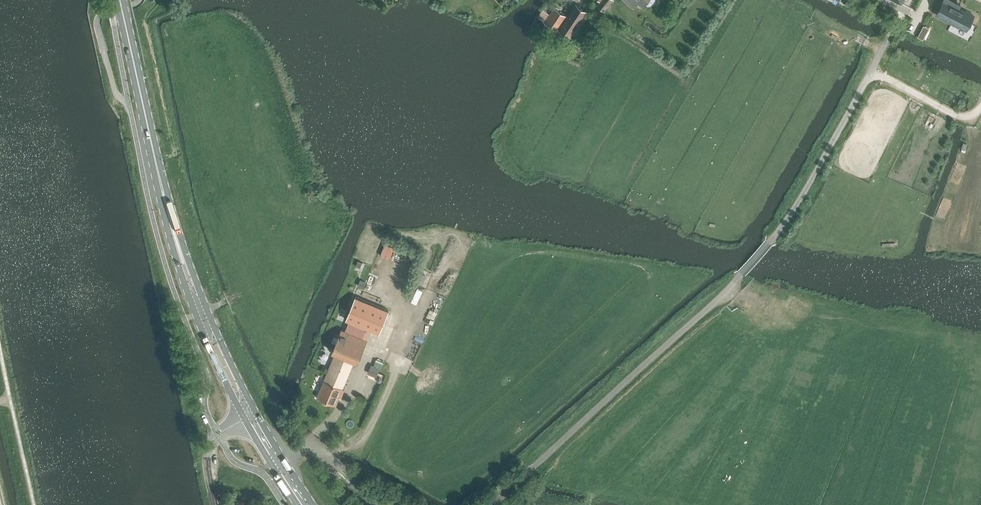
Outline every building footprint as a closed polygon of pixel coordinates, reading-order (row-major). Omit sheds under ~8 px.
[(604,11),(613,0),(598,0),(600,1),(597,5),(604,11)] [(634,8),(638,3),(643,7),(646,4),(648,6),(651,6),(652,4),(655,1),(655,0),(624,0),(634,8)] [(938,11),(947,15),(945,18),(961,26),(964,20),(970,23),(974,16),(959,8),(960,5),(951,0),(944,0),(938,11)] [(576,4),(568,16),(564,21),(576,29),(587,11),(576,4)] [(559,29),(570,37),(576,29),(564,21),(568,16),(554,7),(550,14),(543,9),(538,16),(545,21),(544,22),(558,31),(559,29)] [(346,319),(349,321),(368,328),(379,333),(389,310),(356,297),(346,319)] [(368,328),(349,321),(345,331),(348,332),(364,339),(368,328)] [(342,330),(333,352),(336,353),(355,361),(358,362),(367,340),(364,339),(348,332),(345,331),(342,330)] [(327,374),(346,381),(355,361),(336,353),(327,374)] [(381,369),(372,365),(368,373),(377,377),(381,369)] [(327,374),(317,397),(336,405),(340,397),(337,396),(340,387),(343,388),(346,381),(327,374)]
